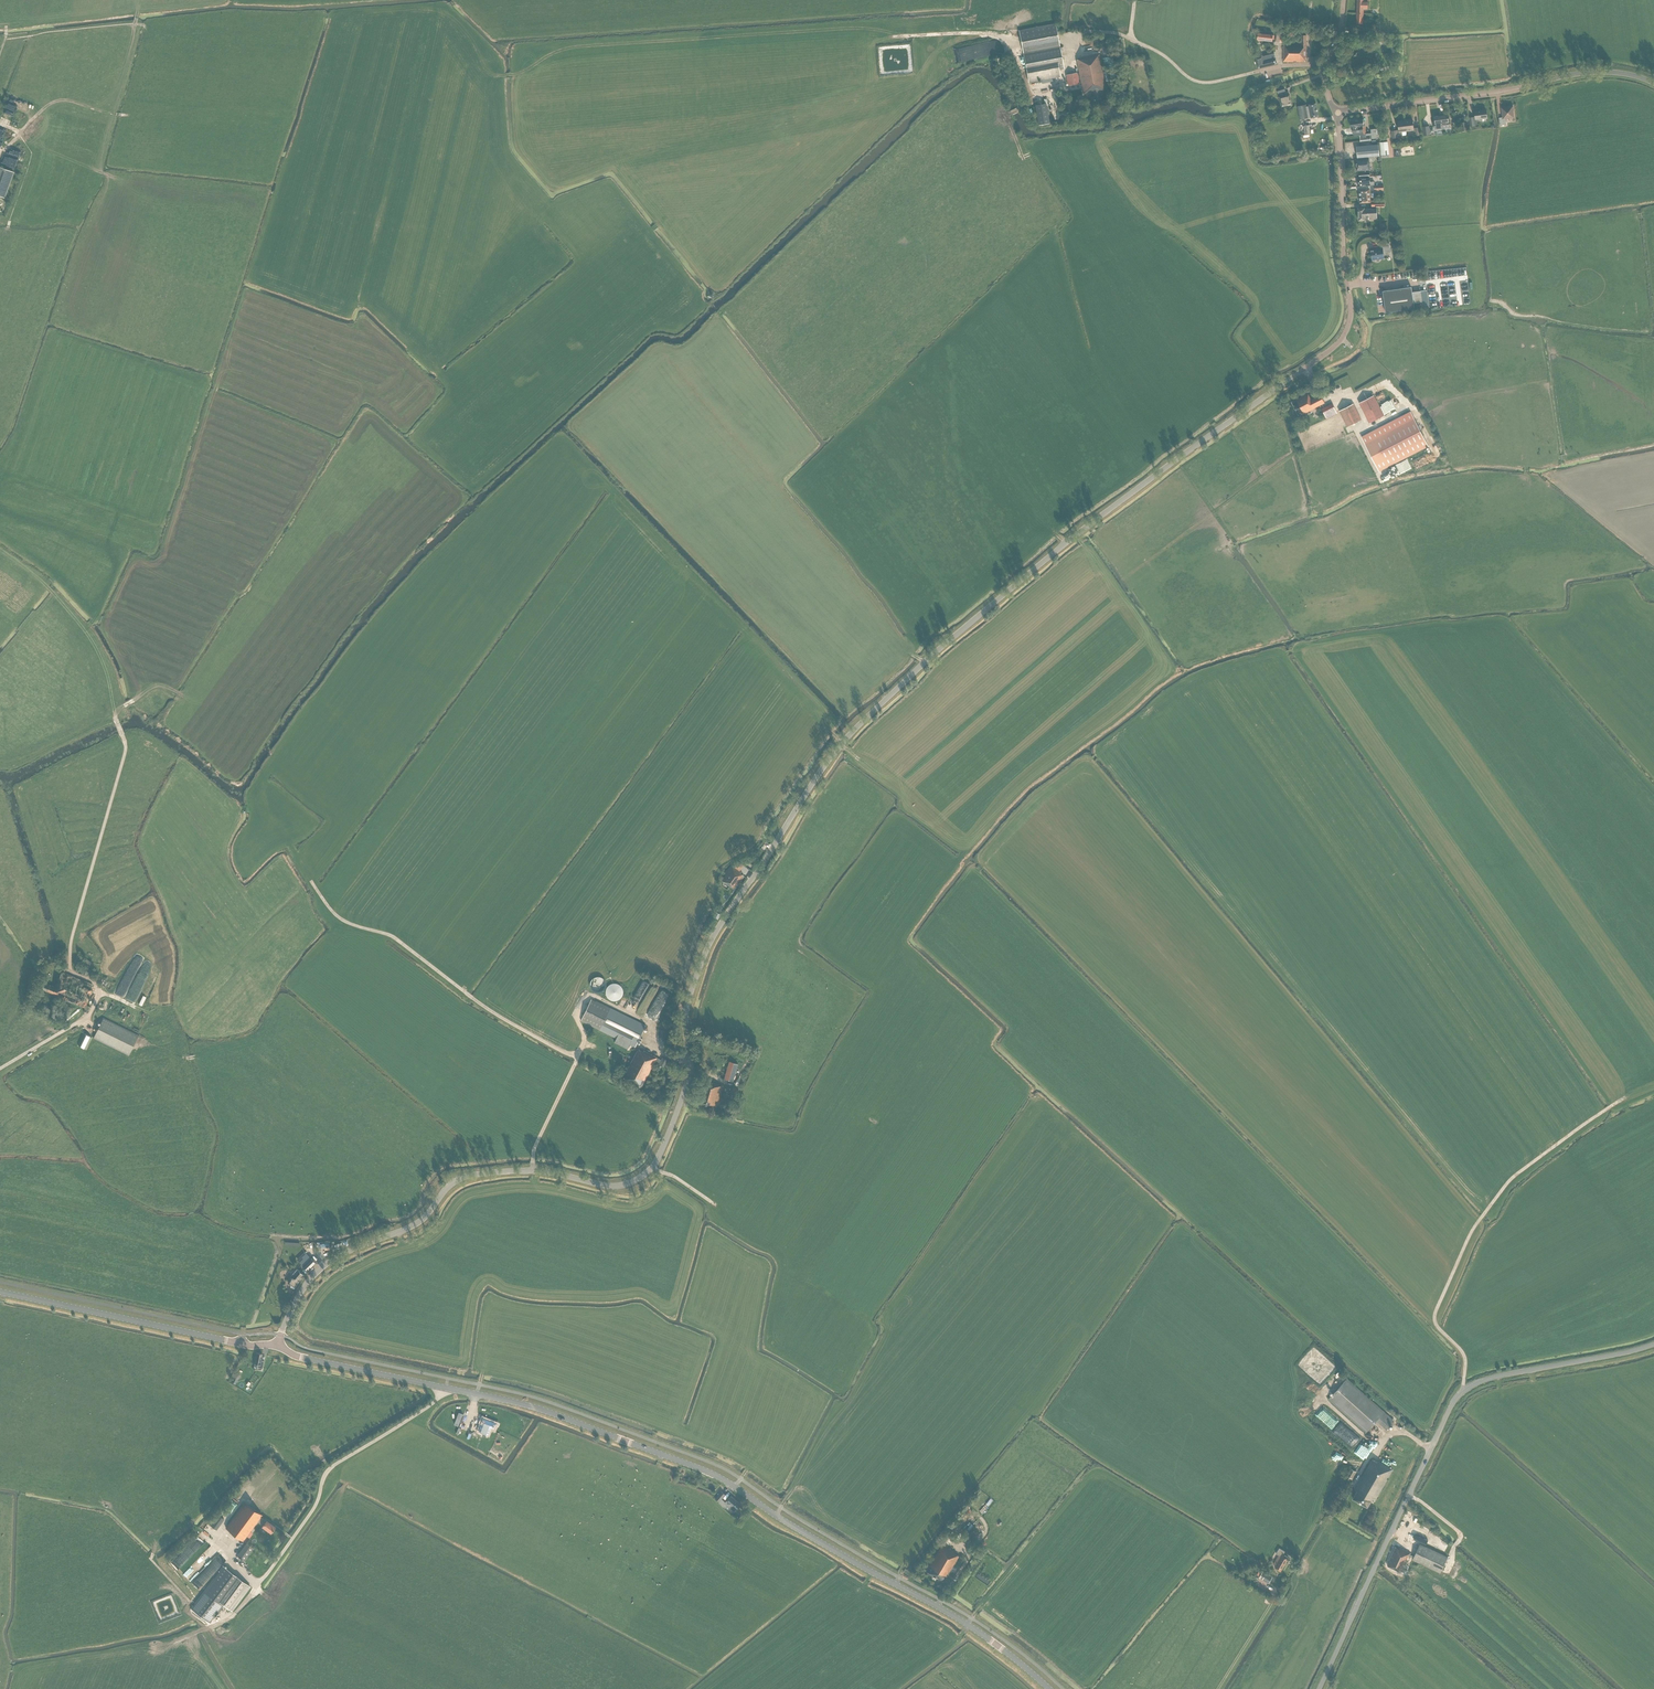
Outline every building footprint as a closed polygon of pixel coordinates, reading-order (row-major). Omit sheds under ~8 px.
[(1368,9),(1368,1),(1364,1),(1364,0),(1357,0),(1357,13),(1363,13),(1364,8),(1368,9)] [(1363,20),(1363,13),(1357,13),(1356,24),(1363,24),(1362,25),(1361,25),(1361,28),(1360,28),(1360,29),(1363,29),(1364,29),(1365,20),(1363,20)] [(1020,30),(1023,46),(1059,40),(1056,23),(1020,30)] [(1284,42),(1285,29),(1277,28),(1276,41),(1284,42)] [(1258,33),(1257,39),(1272,41),(1273,35),(1266,34),(1266,32),(1259,31),(1258,33)] [(1283,62),(1305,62),(1305,57),(1306,57),(1306,35),(1302,35),(1301,44),(1300,44),(1300,43),(1283,43),(1283,62)] [(1064,68),(1059,40),(1023,46),(1029,82),(1059,77),(1058,72),(1060,72),(1060,69),(1064,68)] [(1093,91),(1094,96),(1092,97),(1093,103),(1103,101),(1102,95),(1101,95),(1100,90),(1106,89),(1099,54),(1082,58),(1082,59),(1077,60),(1083,93),(1093,91)] [(1263,56),(1262,55),(1255,57),(1258,68),(1277,64),(1276,58),(1274,54),(1263,56)] [(1066,75),(1068,86),(1078,84),(1076,73),(1066,75)] [(1290,99),(1289,94),(1279,97),(1280,101),(1282,107),(1292,105),(1291,98),(1290,99)] [(1046,103),(1036,105),(1039,125),(1049,124),(1046,103)] [(1309,106),(1304,107),(1304,105),(1299,106),(1301,119),(1311,117),(1311,118),(1319,117),(1316,103),(1309,104),(1309,106)] [(1506,119),(1514,118),(1513,111),(1514,111),(1513,106),(1508,107),(1502,108),(1503,117),(1499,118),(1500,126),(1506,125),(1506,119)] [(1475,117),(1469,118),(1470,126),(1475,125),(1477,124),(1477,119),(1479,119),(1487,118),(1486,110),(1475,111),(1475,117)] [(1449,119),(1448,115),(1441,116),(1443,129),(1451,128),(1450,119),(1449,119)] [(1434,117),(1435,124),(1439,124),(1440,128),(1440,130),(1443,129),(1441,116),(1434,117)] [(1363,119),(1357,120),(1358,127),(1362,127),(1363,128),(1364,132),(1363,132),(1363,137),(1364,138),(1366,138),(1366,136),(1371,136),(1372,139),(1377,139),(1376,129),(1370,130),(1371,133),(1366,134),(1365,127),(1364,127),(1363,119)] [(1412,130),(1412,129),(1413,131),(1415,131),(1416,135),(1420,135),(1419,127),(1415,128),(1414,128),(1413,119),(1405,120),(1406,130),(1412,130)] [(1350,121),(1351,128),(1352,128),(1353,133),(1363,132),(1364,132),(1363,128),(1362,127),(1358,127),(1357,120),(1350,121)] [(1405,120),(1398,121),(1399,130),(1397,130),(1391,130),(1392,138),(1398,137),(1397,133),(1400,133),(1400,131),(1406,130),(1405,120)] [(1461,131),(1468,130),(1467,121),(1460,122),(1461,131)] [(1381,156),(1389,155),(1388,142),(1380,142),(1381,156)] [(1358,159),(1356,159),(1357,171),(1370,170),(1369,157),(1380,156),(1379,145),(1357,147),(1358,159)] [(0,167),(0,196),(5,198),(14,172),(0,167)] [(1371,202),(1370,198),(1370,189),(1359,190),(1360,203),(1371,202)] [(1365,209),(1365,208),(1358,208),(1358,220),(1365,220),(1377,219),(1377,209),(1365,209)] [(1384,260),(1384,259),(1383,253),(1391,252),(1389,243),(1380,245),(1381,249),(1371,251),(1373,261),(1373,259),(1384,258),(1384,260)] [(1437,254),(1415,257),(1416,268),(1439,265),(1437,254)] [(1386,313),(1420,307),(1419,302),(1414,303),(1412,287),(1383,291),(1386,313)] [(1423,308),(1430,307),(1428,296),(1421,297),(1423,308)] [(1292,403),(1299,415),(1303,413),(1304,414),(1325,403),(1321,395),(1312,400),(1311,398),(1310,398),(1308,394),(1298,399),(1298,400),(1292,403)] [(1369,423),(1384,415),(1374,395),(1359,403),(1369,423)] [(1326,418),(1337,413),(1332,403),(1322,408),(1326,418)] [(1354,404),(1339,411),(1347,427),(1362,419),(1354,404)] [(1361,436),(1378,470),(1428,445),(1410,411),(1361,436)] [(741,872),(732,865),(721,880),(734,889),(743,875),(740,873),(741,872)] [(74,962),(89,968),(91,962),(91,959),(78,954),(77,956),(74,962)] [(90,970),(78,965),(75,971),(87,976),(90,970)] [(99,985),(107,988),(109,982),(102,979),(101,979),(99,985)] [(607,987),(606,988),(606,989),(606,990),(606,991),(605,992),(605,993),(606,994),(606,995),(606,996),(607,997),(607,998),(608,998),(609,999),(610,1000),(611,1000),(612,1000),(612,1001),(613,1001),(614,1001),(615,1001),(616,1001),(617,1000),(618,1000),(619,1000),(620,999),(621,998),(622,997),(622,996),(623,995),(623,994),(623,993),(623,992),(623,991),(623,990),(623,989),(622,989),(622,988),(622,987),(621,986),(620,985),(619,985),(618,984),(617,984),(616,983),(615,983),(614,983),(612,983),(612,984),(611,984),(610,984),(609,985),(608,986),(607,987)] [(650,1007),(657,1011),(668,991),(661,987),(650,1007)] [(581,1020),(599,1029),(635,1046),(645,1026),(591,999),(581,1020)] [(92,1039),(96,1040),(127,1056),(138,1036),(102,1018),(92,1039)] [(92,1034),(84,1031),(79,1045),(87,1047),(92,1034)] [(654,1064),(658,1066),(659,1064),(660,1062),(661,1060),(644,1051),(643,1052),(638,1049),(623,1078),(641,1087),(654,1064)] [(668,1060),(662,1057),(661,1060),(660,1062),(659,1064),(663,1066),(665,1068),(668,1061),(668,1060)] [(736,1067),(730,1066),(726,1079),(733,1081),(736,1067)] [(709,1082),(704,1081),(699,1096),(700,1096),(699,1103),(713,1107),(713,1105),(718,1106),(723,1086),(709,1081),(709,1082)] [(299,1261),(308,1271),(316,1263),(306,1254),(299,1261)] [(300,1271),(297,1269),(292,1275),(288,1283),(291,1284),(291,1285),(296,1287),(300,1280),(304,1275),(299,1272),(300,1271)] [(262,1368),(264,1361),(261,1360),(262,1354),(257,1353),(254,1363),(257,1364),(256,1367),(262,1368)] [(1376,1421),(1387,1430),(1394,1421),(1347,1378),(1328,1399),(1366,1433),(1376,1421)] [(248,1387),(243,1384),(239,1390),(246,1395),(251,1389),(248,1387)] [(480,1427),(476,1437),(486,1440),(489,1432),(486,1431),(487,1430),(485,1429),(486,1426),(494,1429),(497,1424),(483,1418),(481,1424),(482,1424),(480,1427)] [(470,1426),(461,1423),(456,1436),(464,1439),(470,1426)] [(1354,1447),(1361,1436),(1353,1431),(1346,1441),(1354,1447)] [(1372,1499),(1375,1501),(1393,1470),(1378,1461),(1377,1462),(1372,1459),(1357,1485),(1358,1485),(1355,1490),(1357,1491),(1353,1498),(1367,1507),(1372,1499)] [(726,1504),(724,1503),(725,1502),(722,1499),(725,1495),(721,1491),(715,1498),(719,1502),(723,1507),(726,1504)] [(724,1503),(726,1504),(734,1512),(736,1509),(737,1509),(741,1504),(731,1496),(725,1502),(724,1503)] [(271,1533),(275,1527),(266,1520),(266,1521),(261,1517),(262,1515),(245,1502),(226,1528),(243,1541),(258,1521),(263,1525),(262,1526),(271,1533)] [(216,1513),(208,1524),(216,1530),(224,1519),(216,1513)] [(1424,1534),(1412,1528),(1406,1540),(1414,1544),(1415,1541),(1419,1543),(1424,1534)] [(943,1542),(944,1543),(949,1535),(945,1532),(940,1540),(939,1542),(942,1543),(943,1542)] [(244,1561),(253,1548),(246,1543),(237,1556),(244,1561)] [(1412,1560),(1440,1573),(1447,1557),(1420,1544),(1412,1560)] [(949,1570),(950,1571),(959,1556),(954,1553),(955,1552),(942,1545),(926,1571),(943,1582),(947,1576),(946,1576),(949,1570)] [(1275,1568),(1281,1571),(1289,1557),(1283,1555),(1285,1552),(1279,1548),(1276,1554),(1278,1555),(1273,1564),(1276,1566),(1275,1568)] [(1390,1561),(1388,1566),(1401,1572),(1404,1568),(1405,1567),(1404,1567),(1406,1563),(1411,1553),(1406,1551),(1401,1549),(1401,1550),(1396,1548),(1390,1561)] [(232,1611),(250,1587),(223,1566),(191,1609),(209,1623),(223,1604),(232,1611)] [(1263,1571),(1260,1577),(1269,1583),(1272,1577),(1263,1571)]
